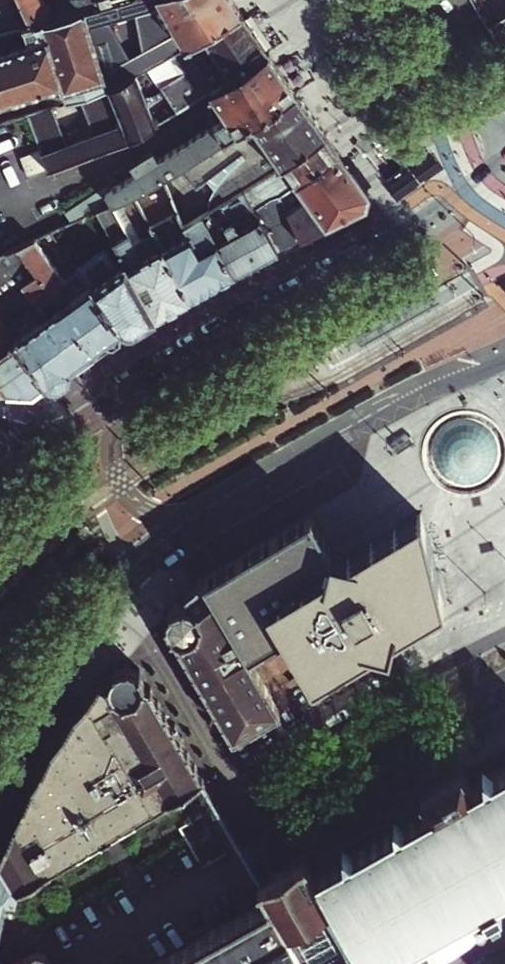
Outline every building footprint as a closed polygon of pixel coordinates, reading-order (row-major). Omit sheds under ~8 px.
[(63,103),(105,90),(117,83),(113,67),(121,64),(111,31),(106,32),(102,20),(124,14),(135,11),(159,59),(242,12),(234,0),(132,0),(81,13),(77,12),(54,20),(54,21),(33,27),(26,29),(32,46),(0,56),(0,103),(58,85),(63,103)] [(28,17),(33,27),(54,21),(54,20),(77,12),(81,13),(132,0),(20,0),(28,17)] [(160,87),(175,112),(210,91),(269,51),(242,12),(159,59),(148,66),(160,87)] [(128,26),(124,14),(102,20),(106,32),(111,31),(128,26)] [(494,28),(504,46),(504,22),(494,28)] [(297,91),(269,51),(210,91),(220,106),(223,110),(211,118),(214,123),(160,158),(90,203),(95,211),(97,210),(113,203),(153,185),(179,168),(297,91)] [(48,168),(49,171),(131,139),(155,124),(135,73),(117,83),(105,90),(63,103),(28,114),(37,139),(48,168)] [(297,91),(179,168),(193,187),(203,181),(218,204),(243,188),(370,193),(302,97),(297,91)] [(208,114),(211,118),(223,110),(220,106),(208,114)] [(48,168),(37,139),(18,145),(27,175),(48,168)] [(275,253),(280,250),(243,188),(218,204),(203,213),(236,273),(251,265),(275,253)] [(370,193),(243,188),(280,250),(290,245),(367,205),(370,193)] [(126,261),(157,317),(193,297),(155,231),(135,242),(113,203),(97,210),(126,261)] [(236,273),(203,213),(180,227),(176,221),(173,211),(151,224),(155,231),(193,297),(236,273)] [(66,281),(36,238),(0,255),(0,308),(48,382),(49,381),(50,382),(61,383),(71,377),(71,369),(69,366),(99,345),(105,342),(106,344),(115,345),(129,335),(90,284),(71,297),(65,289),(66,281)] [(80,271),(90,284),(129,335),(152,320),(157,317),(126,261),(120,265),(106,246),(77,267),(80,271)] [(71,297),(90,284),(80,271),(66,281),(65,289),(71,297)] [(48,382),(0,308),(0,390),(14,391),(35,392),(48,382)] [(500,479),(503,473),(504,470),(504,437),(503,433),(499,428),(495,423),(489,419),(483,415),(476,413),(469,413),(462,413),(455,414),(449,417),(443,421),(438,425),(434,431),(430,437),(428,443),(427,450),(427,457),(428,464),(430,470),(434,476),(438,482),(443,486),(449,490),(456,493),(463,494),(469,494),(476,493),(483,491),(489,488),(495,484),(500,479)] [(406,627),(366,551),(347,561),(346,565),(329,560),(331,553),(312,519),(295,528),(367,652),(406,627)] [(444,602),(420,522),(366,551),(406,627),(444,602)] [(367,652),(295,528),(267,543),(248,554),(320,679),(353,661),(367,652)] [(226,566),(202,579),(246,654),(279,635),(308,686),(320,679),(248,554),(226,566)] [(246,654),(202,579),(184,594),(187,600),(184,600),(176,602),(173,603),(169,608),(166,612),(165,617),(166,622),(168,627),(233,740),(278,711),(246,654)] [(388,659),(394,639),(395,639),(415,626),(446,608),(444,602),(406,627),(367,652),(353,661),(369,653),(388,659)] [(395,639),(394,639),(446,611),(446,608),(415,626),(395,639)] [(14,888),(67,857),(201,779),(193,766),(150,690),(141,688),(142,684),(143,680),(141,673),(136,667),(129,664),(125,663),(118,665),(114,667),(109,672),(107,679),(100,680),(71,717),(52,746),(29,789),(14,822),(0,856),(0,864),(14,888)] [(304,855),(281,868),(259,880),(270,899),(175,951),(151,963),(357,963),(363,961),(364,963),(401,943),(490,893),(504,885),(504,768),(470,787),(460,769),(458,770),(428,786),(429,787),(418,794),(428,811),(314,874),(304,855)] [(3,912),(16,904),(9,891),(14,888),(0,864),(0,929),(3,912)] [(490,893),(401,943),(364,963),(416,963),(504,914),(504,890),(493,897),(490,893)] [(44,953),(34,950),(10,963),(50,963),(44,953)]
